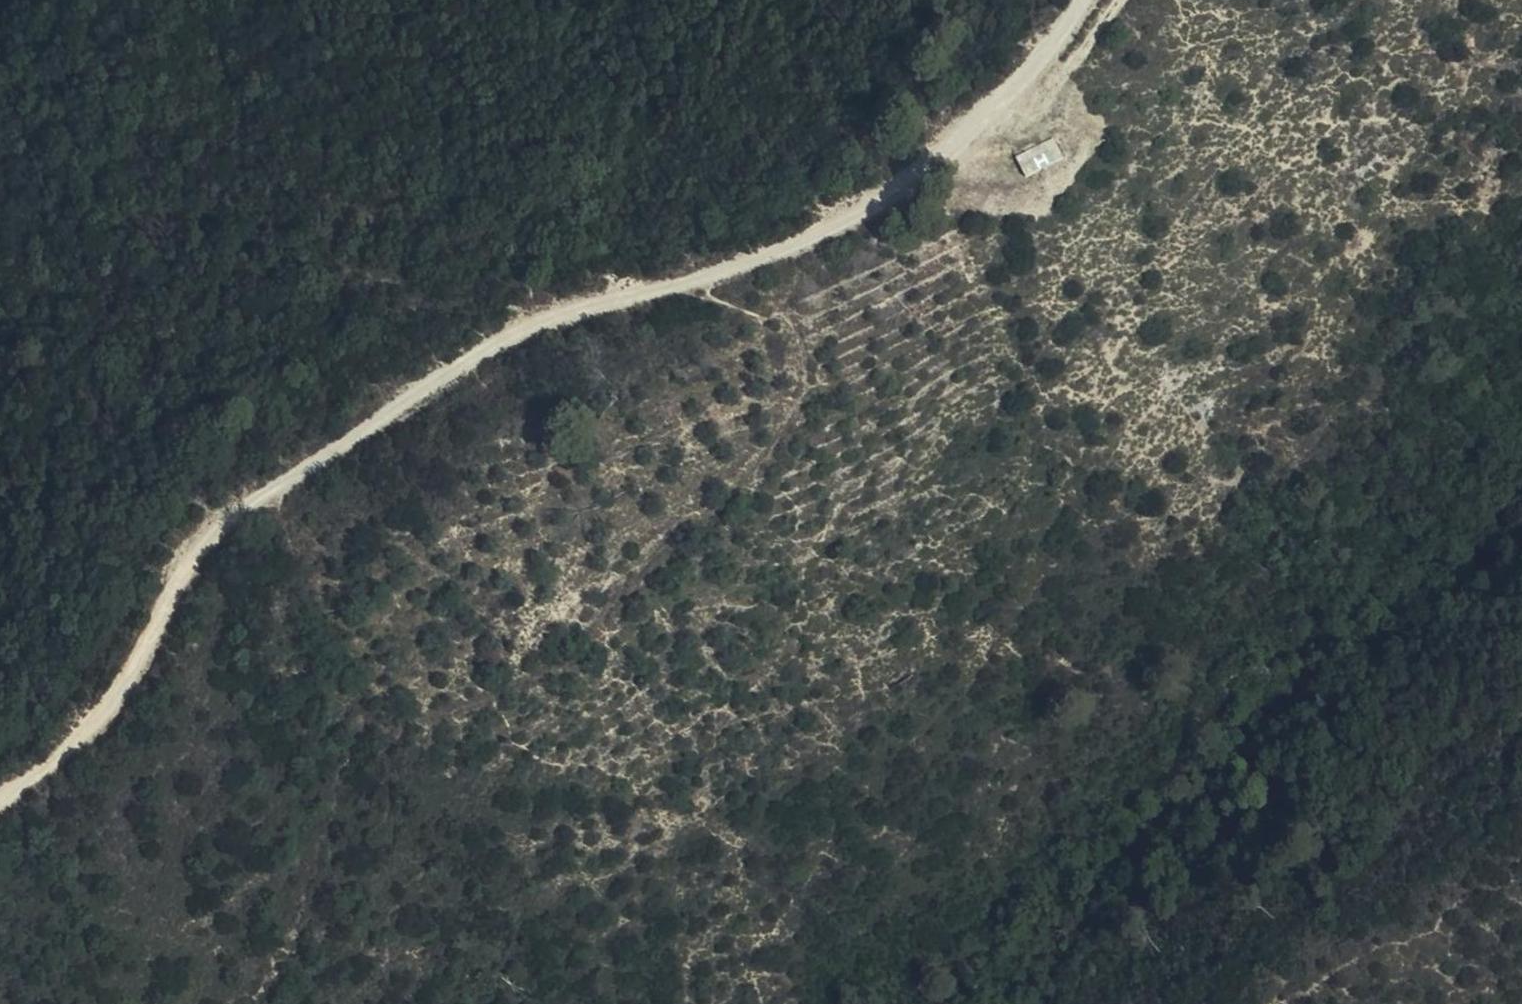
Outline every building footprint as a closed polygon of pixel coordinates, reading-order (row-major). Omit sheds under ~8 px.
[(1056,139),(1037,146),(1044,164),(1063,157),(1056,139)]
